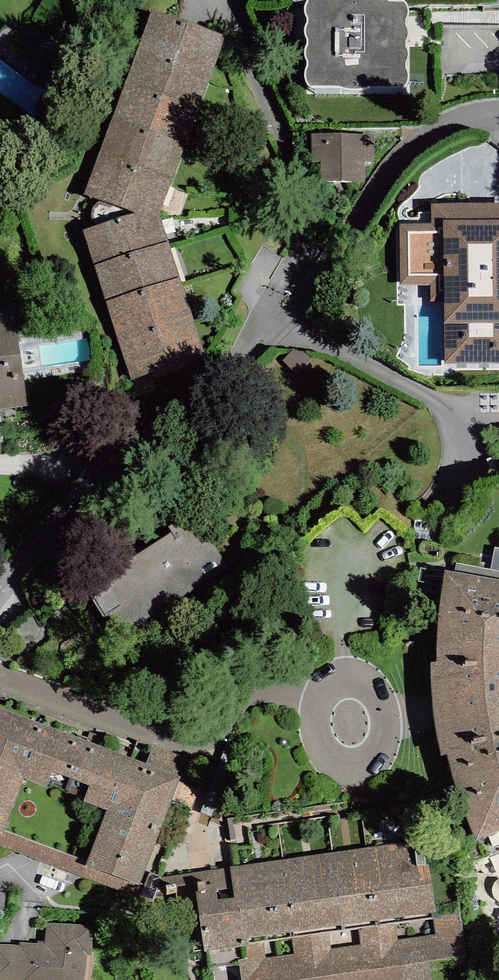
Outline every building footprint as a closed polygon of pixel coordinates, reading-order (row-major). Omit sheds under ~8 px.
[(288,5),(292,9),(307,9),(307,14),(305,21),(306,27),(308,35),(307,37),(305,42),(305,47),(308,50),(307,57),(305,62),(305,67),(308,71),(308,76),(306,80),(305,87),(306,94),(310,97),(338,98),(343,99),(347,100),(358,100),(365,97),(402,98),(406,96),(408,91),(408,82),(406,79),(405,74),(407,72),(408,67),(407,60),(405,57),(405,52),(409,45),(408,39),(406,36),(406,30),(409,22),(408,16),(403,12),(388,11),(391,5),(391,0),(287,0),(288,5)] [(224,49),(150,22),(138,56),(211,84),(224,49)] [(211,84),(138,56),(125,92),(197,120),(211,84)] [(184,156),(197,120),(125,92),(112,127),(184,156)] [(171,190),(184,156),(112,127),(99,162),(171,190)] [(373,167),(372,140),(310,142),(312,191),(366,189),(365,168),(373,167)] [(159,224),(171,190),(99,162),(82,203),(133,223),(159,224)] [(431,212),(431,231),(397,231),(398,306),(432,306),(442,306),(443,369),(498,368),(498,211),(431,212)] [(167,250),(159,224),(133,223),(85,239),(94,274),(167,250)] [(180,290),(167,250),(94,274),(107,314),(180,290)] [(193,327),(180,290),(107,314),(119,350),(193,327)] [(0,317),(0,421),(3,421),(2,415),(27,412),(14,315),(0,317)] [(205,366),(193,327),(119,350),(131,389),(205,366)] [(227,572),(193,521),(169,537),(172,541),(89,596),(96,607),(93,609),(104,626),(107,623),(120,643),(227,572)] [(430,674),(431,686),(432,701),(432,720),(437,754),(442,767),(447,766),(450,781),(455,792),(464,822),(477,853),(498,843),(498,592),(460,586),(456,594),(446,609),(440,622),(438,633),(437,650),(436,674),(430,674)] [(133,897),(180,777),(0,708),(0,846),(133,897)] [(178,761),(175,738),(150,740),(153,764),(178,761)] [(205,966),(238,961),(241,979),(430,979),(428,967),(466,962),(458,909),(435,912),(426,845),(193,877),(205,966)] [(0,944),(0,979),(85,979),(87,954),(91,955),(93,925),(47,921),(45,941),(38,941),(38,943),(20,942),(19,946),(0,944)]
